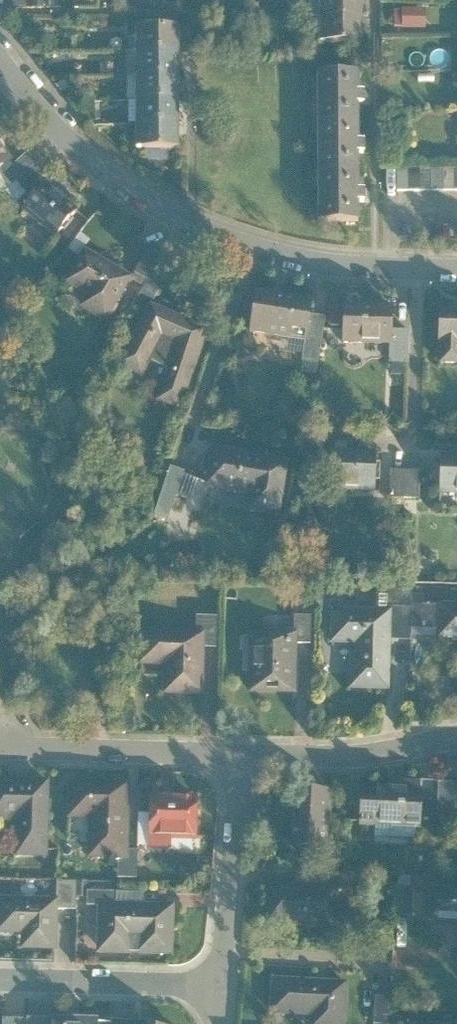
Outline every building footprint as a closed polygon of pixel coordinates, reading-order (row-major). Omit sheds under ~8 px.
[(319,20),(362,20),(362,0),(318,0),(319,20)] [(424,7),(395,7),(394,25),(424,26),(424,7)] [(362,20),(319,20),(319,46),(362,45),(362,20)] [(133,30),(133,53),(177,54),(178,31),(133,30)] [(177,54),(133,53),(133,76),(177,76),(177,54)] [(133,76),(133,101),(177,101),(177,76),(133,76)] [(316,124),(358,124),(357,76),(316,76),(316,124)] [(177,101),(133,101),(133,126),(177,126),(177,101)] [(358,124),(316,124),(317,173),(359,173),(358,124)] [(177,126),(133,126),(133,151),(177,150),(177,126)] [(0,149),(0,170),(10,161),(0,149)] [(15,183),(35,164),(25,154),(2,176),(11,186),(15,183)] [(35,164),(15,183),(25,194),(45,175),(35,164)] [(397,170),(397,191),(456,191),(456,170),(397,170)] [(317,173),(317,225),(359,225),(359,173),(317,173)] [(77,213),(43,186),(21,214),(55,241),(77,213)] [(146,282),(161,255),(148,248),(133,275),(146,282)] [(131,279),(83,252),(62,286),(85,299),(77,311),(105,327),(131,279)] [(175,262),(161,255),(146,282),(139,295),(153,303),(175,262)] [(311,303),(257,293),(250,335),(304,344),(309,317),(311,303)] [(179,407),(209,331),(148,306),(115,369),(140,380),(149,365),(166,372),(155,399),(179,407)] [(393,308),(343,307),(342,348),(392,349),(393,308)] [(439,312),(438,367),(456,367),(456,312),(439,312)] [(325,319),(309,317),(304,344),(301,363),(318,366),(325,319)] [(289,463),(210,450),(204,489),(249,498),(246,514),(280,518),(289,463)] [(376,497),(376,455),(326,456),(327,497),(376,497)] [(440,458),(439,499),(456,500),(456,458),(440,458)] [(167,523),(184,474),(169,469),(152,518),(167,523)] [(405,501),(405,473),(391,473),(391,500),(405,501)] [(419,501),(420,474),(405,473),(405,501),(419,501)] [(438,608),(438,612),(437,641),(437,644),(456,644),(456,608),(438,608)] [(388,610),(388,614),(391,614),(390,645),(410,645),(410,641),(411,611),(388,610)] [(438,612),(411,611),(410,641),(437,641),(438,612)] [(390,645),(391,614),(388,614),(330,612),(329,649),(354,649),(354,657),(349,657),(348,695),(389,695),(390,645)] [(294,619),(293,637),(296,637),(296,648),(310,647),(310,620),(294,619)] [(195,620),(195,636),(204,637),(204,651),(219,651),(219,620),(195,620)] [(204,651),(204,637),(195,636),(138,635),(136,670),(162,671),(161,699),(203,700),(204,651)] [(296,648),(296,637),(293,637),(248,637),(248,698),(296,698),(296,648)] [(52,777),(0,776),(0,821),(18,821),(18,856),(51,856),(52,777)] [(132,848),(134,780),(71,778),(70,817),(92,817),(91,857),(122,857),(132,858),(132,848)] [(421,825),(423,779),(387,778),(386,785),(362,784),(360,825),(421,828),(421,825)] [(423,779),(421,825),(436,826),(437,811),(438,780),(423,779)] [(438,780),(437,811),(456,812),(456,781),(438,780)] [(155,812),(156,795),(156,784),(143,784),(142,811),(155,812)] [(330,848),(332,787),(290,786),(287,846),(330,848)] [(200,838),(201,796),(156,795),(155,812),(155,837),(200,838)] [(140,848),(132,848),(132,858),(122,857),(121,877),(140,877),(140,848)] [(59,880),(58,897),(61,897),(61,908),(77,908),(78,880),(59,880)] [(337,885),(266,882),(265,926),(336,929),(337,885)] [(430,886),(428,920),(456,921),(456,887),(430,886)] [(90,904),(100,903),(100,901),(118,901),(118,891),(90,890),(90,904)] [(61,897),(58,897),(0,895),(0,933),(23,933),(23,948),(60,950),(61,908),(61,897)] [(176,955),(178,902),(118,901),(100,901),(100,903),(99,952),(176,955)] [(271,976),(269,1014),(309,1016),(309,1023),(346,1023),(349,980),(271,976)]
